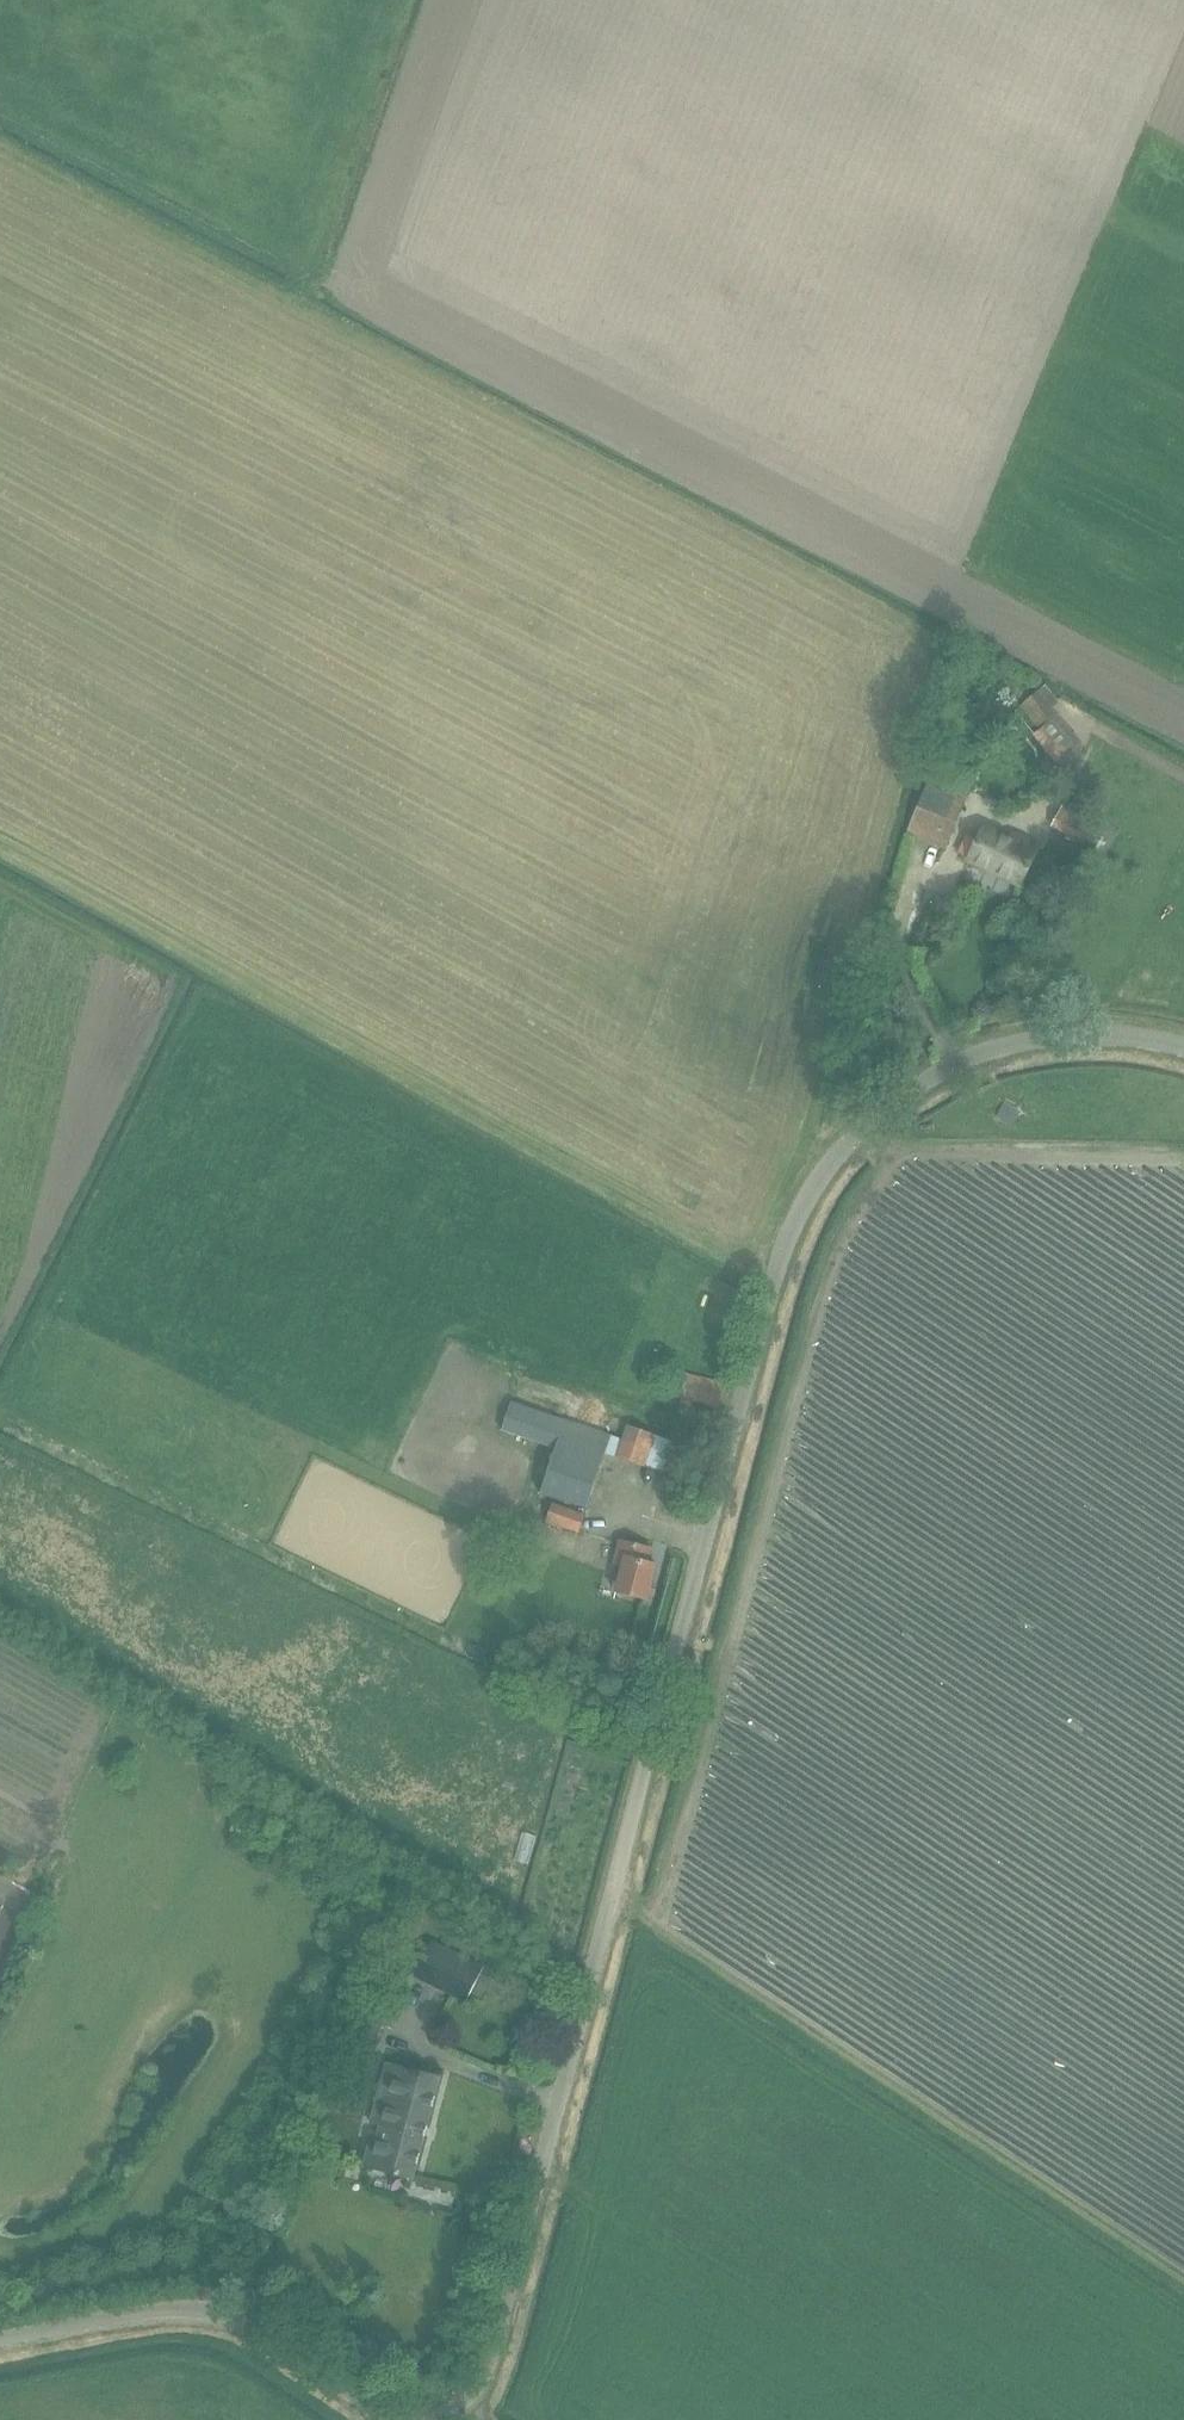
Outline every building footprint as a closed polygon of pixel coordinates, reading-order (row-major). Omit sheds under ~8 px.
[(928,786),(919,810),(910,833),(946,847),(955,824),(964,800),(928,786)] [(1052,829),(1098,853),(1109,830),(1064,807),(1052,829)] [(986,829),(981,839),(970,861),(1020,885),(1038,848),(1015,837),(1012,842),(986,829)] [(675,1444),(653,1436),(631,1429),(627,1442),(521,1405),(512,1431),(563,1449),(548,1491),(592,1507),(610,1455),(664,1474),(675,1444)] [(547,1524),(581,1536),(587,1517),(553,1506),(547,1524)] [(550,1531),(547,1539),(578,1551),(581,1543),(550,1531)] [(617,1593),(626,1596),(649,1601),(658,1566),(649,1564),(653,1550),(620,1542),(611,1580),(619,1583),(617,1593)] [(432,1941),(414,1976),(466,2003),(485,1968),(432,1941)] [(351,2037),(376,2047),(396,2005),(371,1994),(351,2037)] [(365,2167),(390,2174),(413,2180),(440,2078),(387,2064),(372,2123),(397,2130),(393,2146),(372,2140),(365,2167)]
